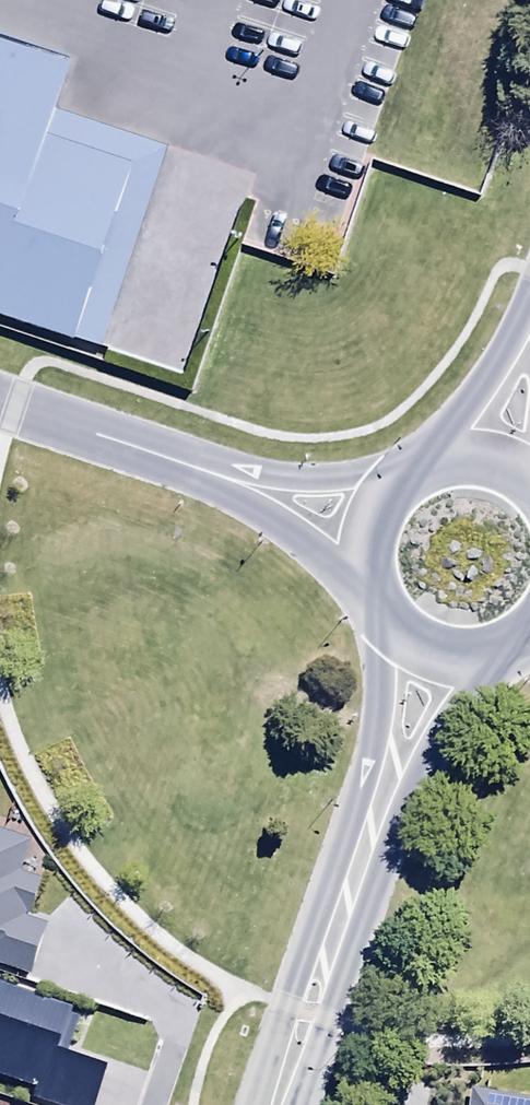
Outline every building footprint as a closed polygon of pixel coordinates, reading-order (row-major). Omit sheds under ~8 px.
[(0,44),(0,315),(99,351),(168,157),(54,116),(71,70),(0,44)]
